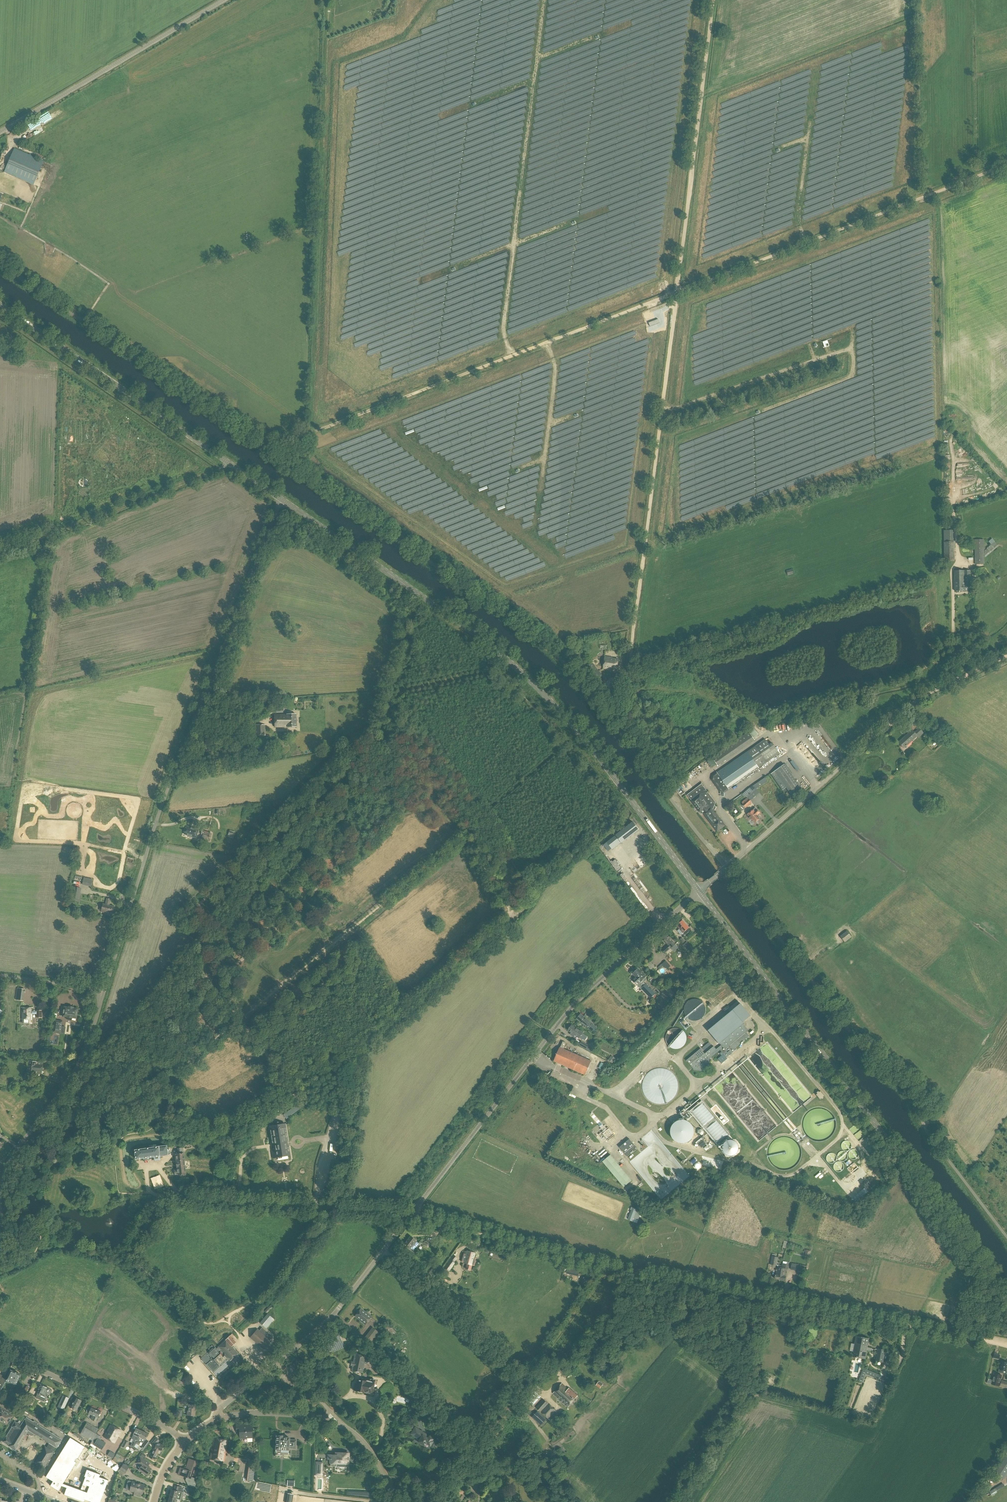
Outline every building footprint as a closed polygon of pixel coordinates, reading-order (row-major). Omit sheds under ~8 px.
[(4,172),(34,185),(44,161),(15,149),(4,172)] [(953,540),(942,541),(943,560),(953,559),(953,540)] [(984,558),(984,551),(984,540),(975,540),(975,564),(984,564),(984,558)] [(984,551),(984,558),(998,547),(995,542),(993,543),(990,546),(984,551)] [(955,571),(955,591),(969,591),(969,585),(971,585),(970,571),(964,571),(955,571)] [(603,668),(611,669),(611,668),(617,669),(618,659),(612,658),(605,657),(603,668)] [(590,671),(598,680),(603,676),(595,667),(590,671)] [(285,715),(286,727),(296,726),(296,714),(285,715)] [(286,727),(285,715),(274,715),(275,727),(286,727)] [(256,725),(256,735),(265,735),(265,725),(256,725)] [(899,742),(904,748),(917,736),(918,737),(923,733),(919,729),(915,733),(912,730),(899,742)] [(717,773),(713,776),(712,780),(721,792),(724,792),(728,789),(759,768),(779,754),(772,743),(769,745),(765,740),(757,746),(756,746),(747,752),(717,773)] [(814,763),(818,759),(813,755),(809,759),(814,763)] [(789,761),(795,770),(798,768),(792,759),(789,761)] [(771,774),(783,790),(786,788),(792,796),(802,789),(785,764),(771,774)] [(765,778),(754,786),(756,789),(768,781),(765,778)] [(688,795),(692,800),(691,801),(700,812),(701,814),(703,813),(717,832),(726,825),(713,809),(716,803),(702,784),(688,795)] [(747,797),(742,802),(743,803),(742,804),(743,805),(743,806),(744,807),(745,807),(746,808),(752,803),(750,801),(756,796),(752,792),(751,791),(750,792),(748,790),(744,793),(747,797)] [(750,812),(748,815),(749,816),(749,818),(751,820),(752,820),(755,823),(756,823),(757,823),(759,822),(759,821),(758,820),(760,818),(757,815),(760,813),(755,808),(753,810),(754,810),(751,813),(750,812)] [(633,822),(616,835),(621,841),(622,843),(639,829),(633,822)] [(185,832),(186,832),(185,834),(196,838),(199,830),(187,827),(185,832)] [(200,839),(203,840),(204,835),(209,837),(211,833),(202,830),(201,834),(200,839)] [(227,837),(233,839),(236,832),(230,830),(227,837)] [(621,841),(616,835),(606,842),(611,849),(621,841)] [(91,886),(92,879),(84,878),(82,884),(91,886)] [(82,888),(73,886),(71,898),(79,900),(82,888)] [(99,910),(101,911),(101,912),(105,913),(106,912),(113,913),(114,907),(109,905),(111,899),(107,898),(105,904),(103,904),(101,904),(99,910)] [(682,920),(677,925),(680,929),(683,933),(684,933),(685,935),(691,930),(689,928),(686,924),(682,920)] [(850,936),(846,932),(841,937),(845,941),(850,936)] [(662,939),(668,945),(663,949),(666,953),(670,949),(670,948),(675,944),(667,934),(662,939)] [(665,968),(667,970),(671,966),(666,961),(662,964),(663,966),(665,968)] [(632,981),(637,985),(646,976),(642,971),(641,972),(638,968),(633,974),(636,977),(632,981)] [(641,988),(650,998),(655,994),(646,984),(641,988)] [(709,1010),(709,1007),(708,1005),(707,1003),(705,1001),(704,1000),(702,999),(700,998),(697,998),(694,998),(692,999),(691,1000),(689,1001),(687,1003),(686,1006),(686,1008),(686,1010),(686,1013),(687,1015),(688,1016),(690,1018),(691,1020),(693,1021),(695,1021),(698,1021),(701,1021),(702,1020),(704,1019),(706,1018),(707,1017),(708,1014),(709,1012),(709,1010)] [(751,1016),(741,1004),(733,1010),(743,1022),(751,1016)] [(68,1006),(68,1007),(64,1006),(62,1016),(67,1017),(67,1019),(71,1020),(72,1018),(76,1018),(78,1008),(73,1008),(73,1007),(68,1006)] [(21,1019),(32,1019),(32,1014),(36,1014),(36,1017),(42,1018),(42,1011),(36,1011),(32,1011),(32,1008),(21,1007),(21,1019)] [(700,1049),(686,1060),(692,1068),(693,1069),(694,1070),(703,1071),(709,1067),(709,1066),(709,1060),(709,1059),(710,1058),(720,1050),(727,1057),(737,1049),(735,1047),(749,1036),(746,1032),(748,1030),(744,1024),(744,1023),(733,1010),(708,1030),(720,1044),(722,1045),(716,1049),(714,1046),(705,1054),(701,1049),(700,1049)] [(581,1014),(577,1019),(594,1033),(598,1029),(593,1025),(594,1024),(588,1019),(589,1018),(586,1015),(584,1017),(581,1014)] [(680,1021),(686,1029),(690,1026),(684,1018),(680,1021)] [(55,1021),(53,1032),(61,1033),(63,1022),(55,1021)] [(572,1025),(568,1030),(571,1033),(570,1035),(574,1037),(575,1035),(579,1038),(580,1038),(583,1040),(585,1036),(583,1034),(583,1033),(584,1031),(580,1029),(579,1030),(572,1025)] [(689,1038),(689,1036),(689,1034),(688,1031),(686,1030),(684,1028),(682,1027),(680,1027),(678,1026),(676,1026),(674,1027),(672,1028),(670,1029),(668,1031),(667,1033),(666,1036),(666,1037),(666,1040),(667,1042),(668,1044),(669,1046),(671,1047),(673,1048),(675,1049),(677,1049),(679,1049),(682,1049),(684,1048),(686,1046),(687,1044),(688,1043),(689,1040),(689,1038)] [(579,1046),(586,1050),(588,1046),(589,1045),(581,1041),(579,1046)] [(554,1061),(585,1075),(591,1061),(564,1049),(566,1043),(563,1042),(561,1048),(560,1047),(554,1061)] [(28,1073),(35,1074),(35,1073),(42,1073),(43,1062),(29,1061),(28,1073)] [(816,1094),(820,1099),(825,1096),(820,1091),(816,1094)] [(306,1105),(303,1100),(287,1112),(290,1116),(306,1105)] [(703,1102),(691,1111),(719,1146),(731,1136),(703,1102)] [(681,1112),(684,1117),(689,1118),(690,1118),(689,1113),(685,1109),(681,1112)] [(694,1134),(694,1132),(694,1129),(693,1127),(692,1125),(691,1123),(689,1122),(687,1121),(685,1120),(683,1120),(680,1120),(678,1120),(676,1121),(674,1123),(673,1124),(672,1126),(671,1128),(670,1130),(670,1133),(671,1135),(672,1137),(673,1139),(674,1141),(676,1142),(678,1143),(681,1143),(683,1143),(685,1143),(687,1142),(689,1141),(691,1140),(692,1138),(693,1136),(694,1134)] [(270,1126),(273,1144),(273,1143),(274,1148),(271,1149),(273,1158),(290,1156),(288,1146),(287,1146),(286,1141),(287,1141),(285,1123),(270,1126)] [(601,1130),(603,1132),(601,1133),(609,1141),(615,1136),(608,1127),(607,1129),(605,1127),(601,1130)] [(647,1145),(656,1139),(657,1139),(651,1129),(640,1136),(647,1145)] [(695,1145),(695,1146),(695,1147),(696,1147),(696,1148),(697,1148),(697,1147),(698,1147),(698,1146),(699,1146),(700,1146),(701,1148),(709,1142),(704,1136),(696,1143),(697,1144),(696,1144),(695,1144),(695,1145)] [(620,1147),(624,1153),(628,1156),(637,1148),(630,1139),(620,1147)] [(135,1150),(136,1159),(143,1158),(144,1158),(148,1158),(149,1158),(148,1157),(154,1157),(154,1160),(156,1161),(159,1160),(160,1159),(160,1156),(170,1155),(169,1149),(167,1149),(167,1146),(135,1150)] [(174,1170),(175,1175),(178,1174),(178,1175),(186,1174),(183,1148),(178,1148),(178,1154),(176,1154),(177,1169),(174,1170)] [(603,1162),(624,1187),(631,1181),(610,1156),(603,1162)] [(852,1199),(855,1202),(872,1189),(869,1185),(852,1199)] [(628,1219),(633,1221),(634,1218),(638,1220),(641,1211),(637,1209),(631,1207),(630,1209),(631,1210),(628,1219)] [(402,1246),(405,1248),(407,1246),(409,1248),(410,1248),(413,1250),(419,1243),(415,1240),(410,1236),(404,1244),(402,1246)] [(464,1261),(464,1263),(467,1264),(466,1269),(468,1269),(467,1269),(468,1270),(469,1269),(470,1270),(472,1265),(474,1265),(475,1261),(474,1260),(475,1257),(474,1257),(475,1253),(467,1251),(467,1252),(465,1251),(464,1254),(462,1261),(464,1261)] [(449,1271),(455,1263),(454,1262),(456,1258),(453,1256),(444,1268),(449,1271)] [(791,1270),(802,1272),(803,1271),(805,1271),(806,1267),(804,1266),(792,1263),(791,1270)] [(781,1268),(779,1279),(785,1281),(786,1277),(785,1277),(787,1269),(788,1265),(782,1264),(781,1268)] [(428,1274),(431,1276),(437,1268),(436,1267),(434,1270),(432,1269),(428,1274)] [(369,1319),(365,1315),(367,1313),(361,1309),(355,1316),(360,1320),(360,1321),(365,1325),(372,1316),(371,1316),(369,1319)] [(260,1323),(266,1329),(274,1319),(268,1314),(260,1323)] [(388,1325),(384,1329),(386,1331),(387,1330),(389,1331),(388,1332),(389,1333),(388,1333),(390,1335),(394,1330),(388,1325)] [(250,1338),(264,1349),(270,1341),(269,1340),(272,1337),(261,1328),(259,1331),(257,1329),(250,1338)] [(370,1333),(366,1338),(371,1342),(375,1337),(370,1333)] [(231,1347),(232,1346),(236,1342),(230,1336),(225,1340),(226,1341),(231,1347)] [(867,1350),(867,1348),(867,1347),(869,1339),(856,1336),(855,1343),(853,1351),(852,1356),(865,1359),(867,1351),(867,1350)] [(219,1347),(217,1349),(215,1347),(214,1348),(212,1346),(209,1348),(211,1350),(201,1358),(206,1364),(206,1365),(207,1366),(207,1365),(213,1372),(218,1368),(227,1360),(229,1362),(231,1361),(231,1360),(238,1354),(232,1347),(232,1346),(231,1347),(226,1341),(219,1347)] [(189,1346),(186,1348),(191,1355),(195,1352),(189,1346)] [(876,1361),(883,1362),(885,1351),(878,1349),(876,1361)] [(352,1370),(355,1371),(355,1372),(358,1373),(359,1372),(362,1373),(363,1369),(364,1369),(365,1364),(364,1364),(367,1352),(362,1351),(361,1355),(355,1354),(352,1370)] [(370,1356),(378,1363),(381,1360),(373,1353),(370,1356)] [(291,1366),(302,1370),(303,1361),(295,1358),(291,1366)] [(998,1372),(1005,1374),(1006,1374),(1006,1367),(1006,1366),(1006,1363),(1001,1362),(1000,1369),(999,1369),(998,1372)] [(865,1374),(867,1369),(863,1368),(861,1372),(858,1381),(862,1382),(865,1374)] [(5,1382),(6,1382),(14,1386),(15,1384),(16,1384),(20,1375),(11,1370),(7,1378),(5,1382)] [(992,1384),(999,1386),(1002,1376),(994,1374),(992,1384)] [(353,1390),(364,1392),(364,1391),(374,1393),(375,1389),(373,1389),(375,1380),(370,1379),(369,1382),(366,1381),(359,1380),(357,1386),(355,1385),(353,1390)] [(558,1388),(572,1402),(578,1396),(569,1388),(568,1389),(562,1383),(558,1388)] [(37,1396),(36,1397),(41,1399),(41,1398),(42,1395),(45,1396),(47,1393),(48,1393),(50,1394),(52,1390),(50,1389),(41,1384),(38,1389),(39,1389),(38,1393),(37,1396)] [(572,1402),(558,1388),(553,1394),(568,1407),(572,1402)] [(524,1399),(532,1406),(541,1397),(533,1390),(524,1399)] [(70,1407),(77,1410),(82,1400),(75,1397),(70,1407)] [(552,1415),(556,1411),(548,1404),(543,1400),(536,1408),(541,1412),(548,1419),(552,1415)] [(187,1415),(195,1416),(196,1409),(197,1409),(197,1405),(188,1404),(187,1415)] [(96,1421),(98,1417),(100,1412),(91,1407),(91,1408),(89,1407),(87,1408),(86,1411),(87,1413),(92,1415),(94,1416),(93,1420),(96,1421)] [(0,1419),(3,1421),(7,1424),(12,1416),(1,1409),(0,1410),(0,1419)] [(532,1418),(540,1426),(546,1420),(537,1412),(532,1418)] [(16,1450),(26,1433),(28,1435),(29,1435),(30,1435),(31,1435),(32,1435),(33,1435),(35,1433),(51,1443),(48,1448),(46,1447),(36,1462),(45,1468),(54,1452),(53,1451),(56,1446),(57,1447),(62,1439),(40,1425),(40,1424),(34,1421),(34,1422),(26,1417),(23,1423),(21,1421),(20,1423),(18,1422),(18,1423),(15,1421),(12,1426),(13,1427),(6,1437),(6,1436),(3,1441),(9,1445),(16,1450)] [(89,1439),(92,1441),(94,1437),(99,1429),(87,1422),(80,1434),(89,1439)] [(104,1437),(108,1439),(114,1443),(121,1430),(111,1424),(107,1432),(104,1437)] [(247,1438),(252,1438),(252,1424),(236,1425),(236,1432),(239,1432),(239,1438),(247,1438)] [(551,1442),(556,1448),(575,1434),(571,1427),(551,1442)] [(139,1438),(142,1431),(136,1428),(133,1434),(134,1434),(132,1438),(134,1439),(131,1446),(134,1447),(134,1446),(136,1444),(137,1442),(138,1440),(139,1438)] [(411,1434),(420,1439),(418,1442),(424,1446),(425,1444),(426,1443),(429,1445),(432,1441),(431,1441),(433,1438),(429,1436),(429,1437),(415,1428),(411,1434)] [(136,1444),(134,1446),(137,1448),(139,1445),(141,1442),(142,1443),(144,1442),(148,1434),(142,1431),(139,1438),(138,1440),(137,1442),(136,1444)] [(276,1436),(276,1451),(281,1451),(282,1451),(282,1450),(282,1449),(289,1450),(289,1448),(296,1449),(296,1440),(289,1440),(289,1438),(285,1438),(285,1437),(282,1437),(282,1436),(276,1436)] [(92,1441),(90,1444),(102,1450),(106,1443),(94,1437),(92,1441)] [(154,1459),(159,1450),(162,1451),(163,1444),(158,1443),(160,1440),(156,1438),(152,1443),(155,1446),(155,1448),(154,1448),(150,1457),(154,1459)] [(210,1459),(224,1461),(228,1440),(214,1438),(210,1459)] [(45,1477),(52,1482),(49,1485),(58,1491),(61,1486),(65,1488),(63,1494),(82,1501),(83,1499),(90,1501),(98,1501),(106,1480),(97,1477),(98,1475),(85,1470),(82,1477),(83,1477),(79,1490),(62,1484),(75,1463),(73,1462),(75,1459),(76,1460),(83,1448),(69,1439),(45,1477)] [(273,1452),(273,1444),(259,1444),(259,1451),(273,1452)] [(348,1464),(349,1453),(336,1453),(335,1455),(328,1455),(328,1459),(330,1459),(330,1463),(331,1463),(330,1466),(342,1466),(342,1463),(348,1464)] [(1004,1456),(993,1473),(1003,1479),(1006,1473),(1006,1458),(1004,1456)] [(136,1463),(141,1466),(143,1464),(145,1465),(148,1462),(140,1457),(136,1463)] [(191,1477),(197,1461),(189,1459),(188,1462),(186,1470),(180,1468),(178,1474),(186,1477),(185,1480),(188,1486),(195,1488),(197,1482),(194,1481),(195,1478),(191,1477)] [(119,1470),(124,1474),(128,1468),(123,1464),(119,1470)] [(143,1464),(141,1466),(139,1470),(147,1475),(151,1469),(145,1465),(143,1464)] [(254,1471),(247,1470),(246,1477),(253,1478),(254,1471)] [(480,1475),(477,1479),(476,1481),(475,1482),(481,1486),(486,1479),(480,1475)] [(130,1491),(142,1494),(145,1485),(132,1481),(130,1491)] [(172,1490),(170,1496),(178,1498),(181,1499),(182,1496),(179,1495),(181,1488),(175,1486),(174,1490),(172,1490)]
